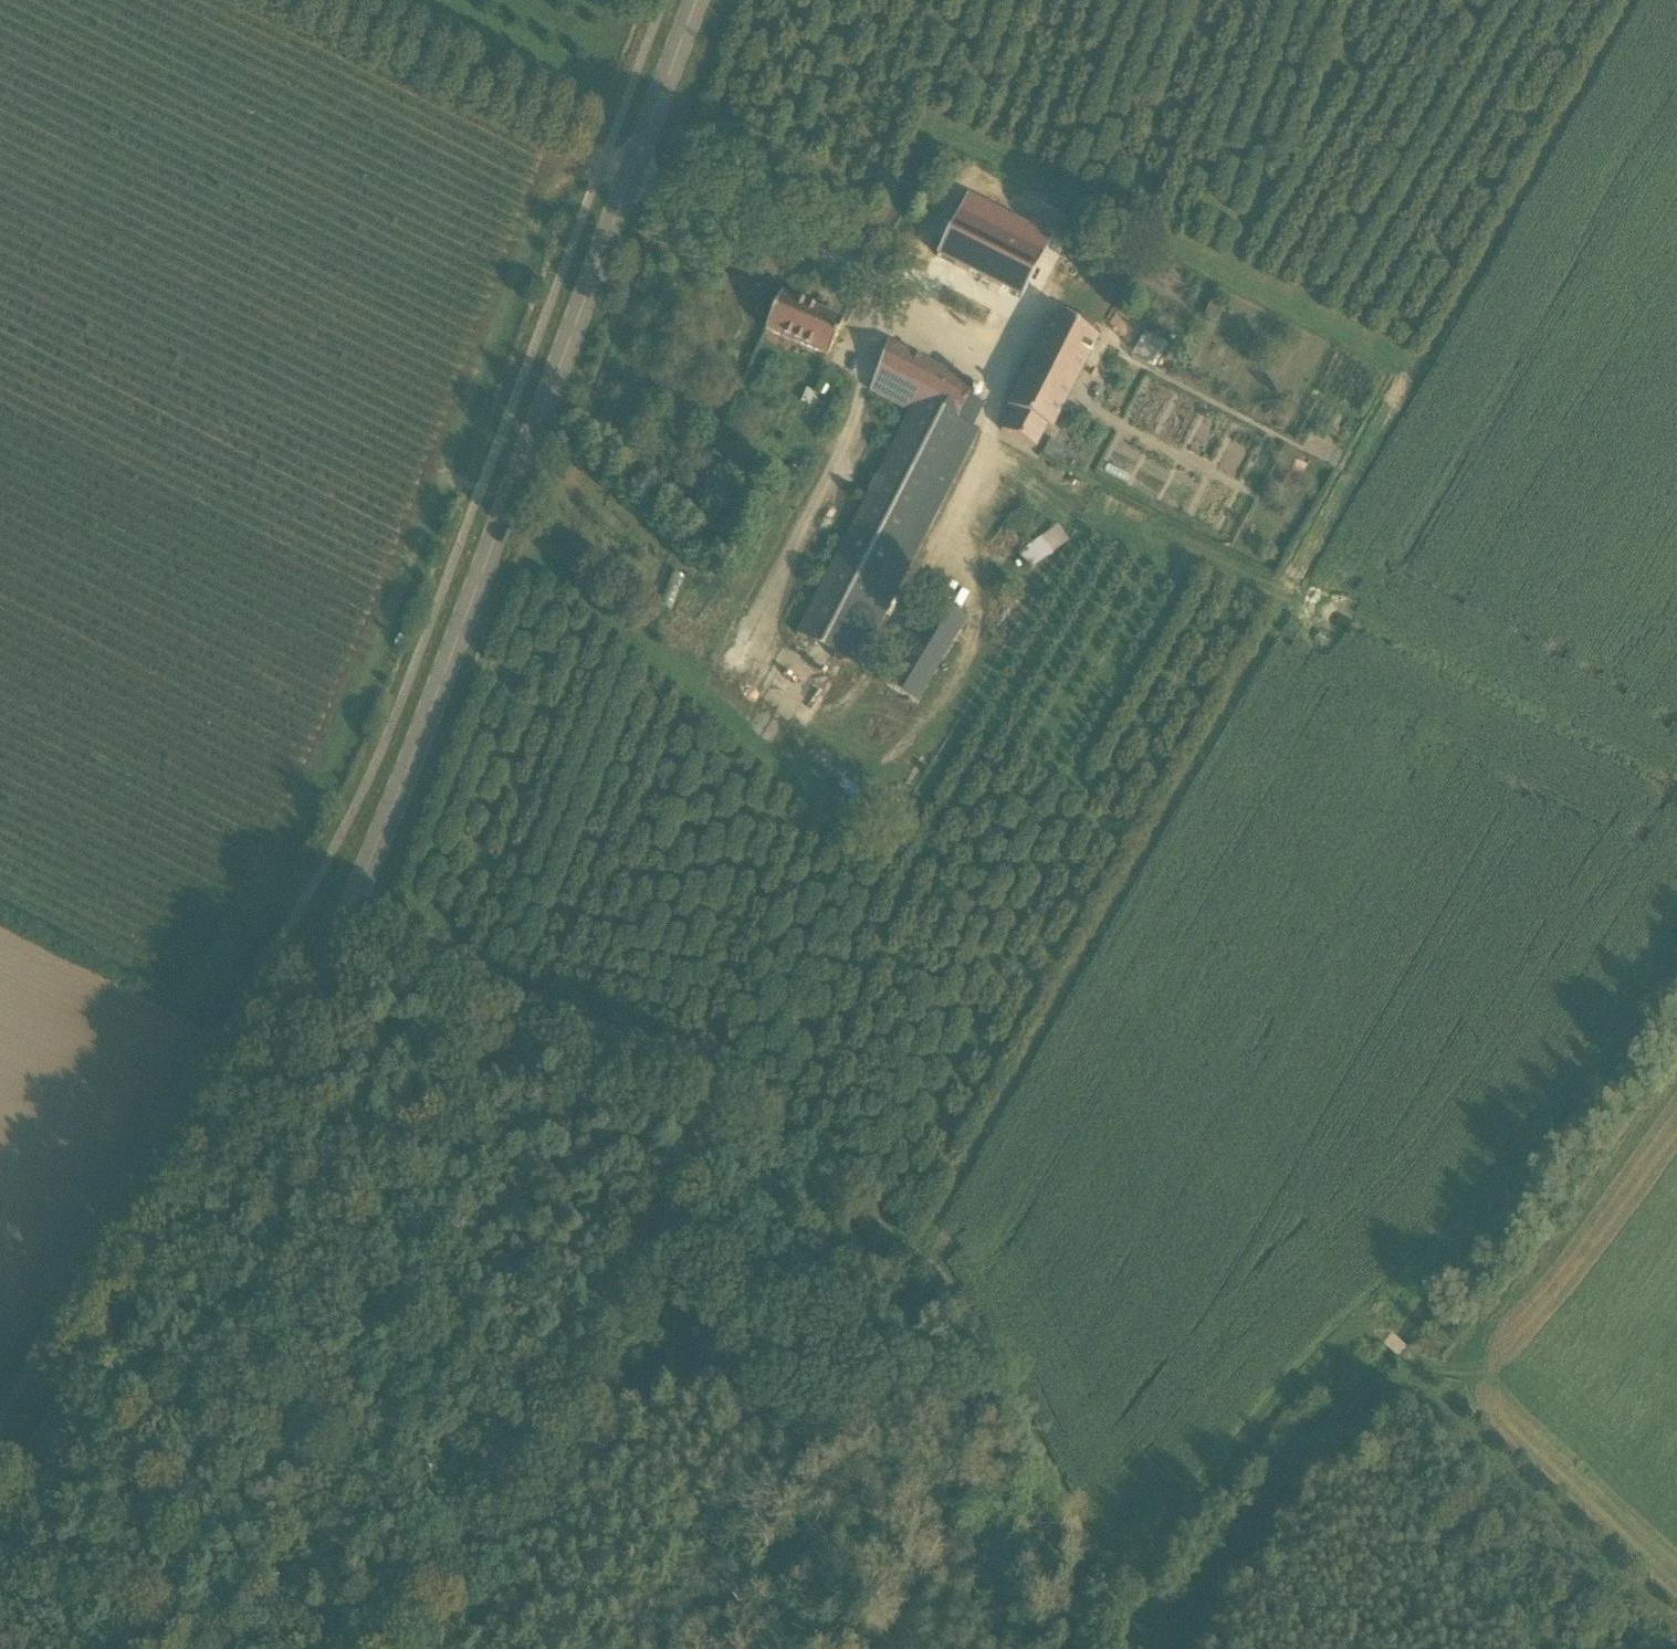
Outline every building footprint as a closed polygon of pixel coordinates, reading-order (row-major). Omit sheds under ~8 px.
[(938,199),(919,243),(1006,281),(1025,237),(938,199)] [(828,358),(835,342),(843,322),(781,295),(765,330),(828,358)] [(1013,410),(1002,431),(1036,449),(1047,428),(1052,430),(1099,339),(1054,316),(1008,408),(1013,410)] [(1130,359),(1158,371),(1170,342),(1142,331),(1130,359)] [(984,406),(969,398),(975,386),(888,342),(870,391),(908,412),(795,633),(844,658),(964,422),(973,427),(984,406)] [(764,377),(771,352),(759,349),(752,374),(764,377)] [(1281,488),(1296,494),(1307,466),(1293,460),(1281,488)] [(1030,570),(1053,554),(1041,538),(1019,554),(1030,570)] [(973,598),(949,585),(891,689),(915,703),(973,598)] [(431,967),(437,952),(426,948),(420,963),(431,967)]
